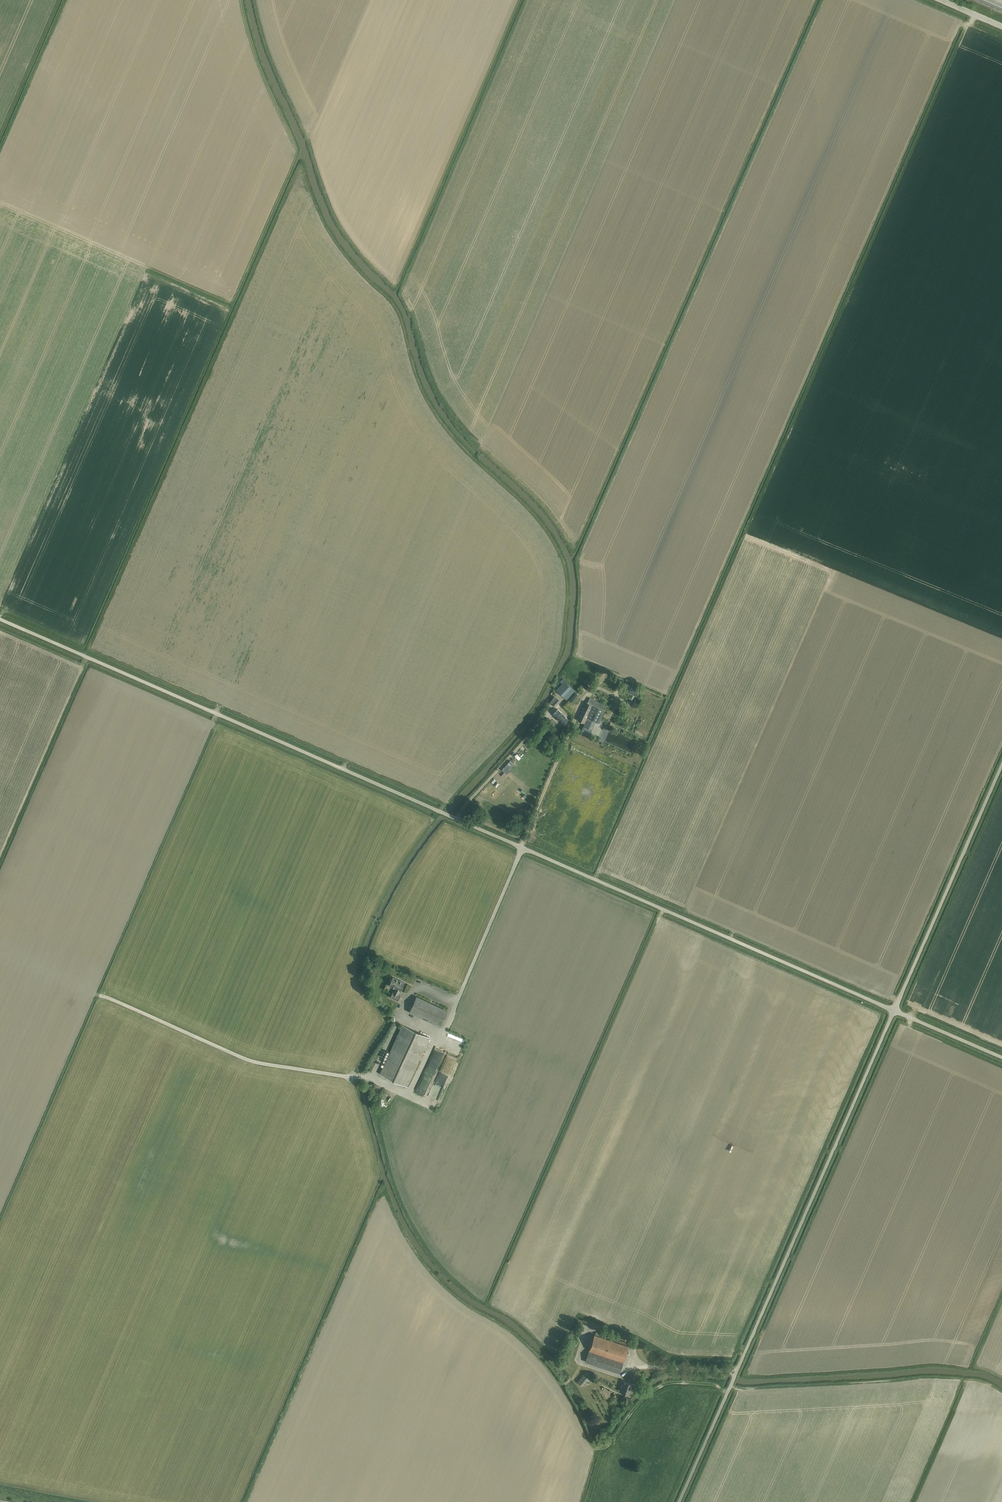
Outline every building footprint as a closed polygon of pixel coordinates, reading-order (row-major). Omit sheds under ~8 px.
[(557,690),(566,700),(575,691),(562,679),(560,682),(563,684),(557,690)] [(611,688),(614,682),(606,679),(604,683),(605,683),(604,684),(611,688)] [(640,690),(632,686),(629,693),(637,696),(640,690)] [(573,703),(579,695),(575,693),(569,701),(573,703)] [(550,702),(552,704),(555,707),(560,701),(555,696),(552,699),(553,699),(550,702)] [(599,723),(605,711),(607,706),(590,698),(587,703),(587,702),(584,708),(583,708),(577,720),(585,724),(585,723),(590,725),(592,721),(587,719),(588,718),(599,723)] [(569,720),(558,709),(553,714),(564,725),(569,720)] [(502,770),(505,773),(513,765),(510,761),(502,770)] [(404,982),(393,977),(392,978),(391,978),(390,981),(391,982),(389,986),(395,989),(393,992),(390,998),(398,1001),(400,995),(399,994),(404,982)] [(416,997),(409,1012),(441,1026),(447,1011),(416,997)] [(402,1025),(380,1074),(408,1086),(430,1038),(402,1025)] [(437,1053),(435,1052),(429,1063),(434,1065),(442,1050),(439,1048),(437,1053)] [(425,1070),(418,1089),(423,1091),(430,1072),(425,1070)] [(386,1107),(382,1116),(387,1119),(398,1099),(394,1097),(391,1102),(386,1099),(383,1105),(386,1107)] [(629,1346),(624,1344),(594,1335),(589,1350),(585,1362),(619,1373),(629,1346)] [(583,1386),(591,1377),(585,1372),(577,1381),(583,1386)] [(620,1391),(624,1392),(628,1394),(632,1384),(623,1381),(620,1391)]
